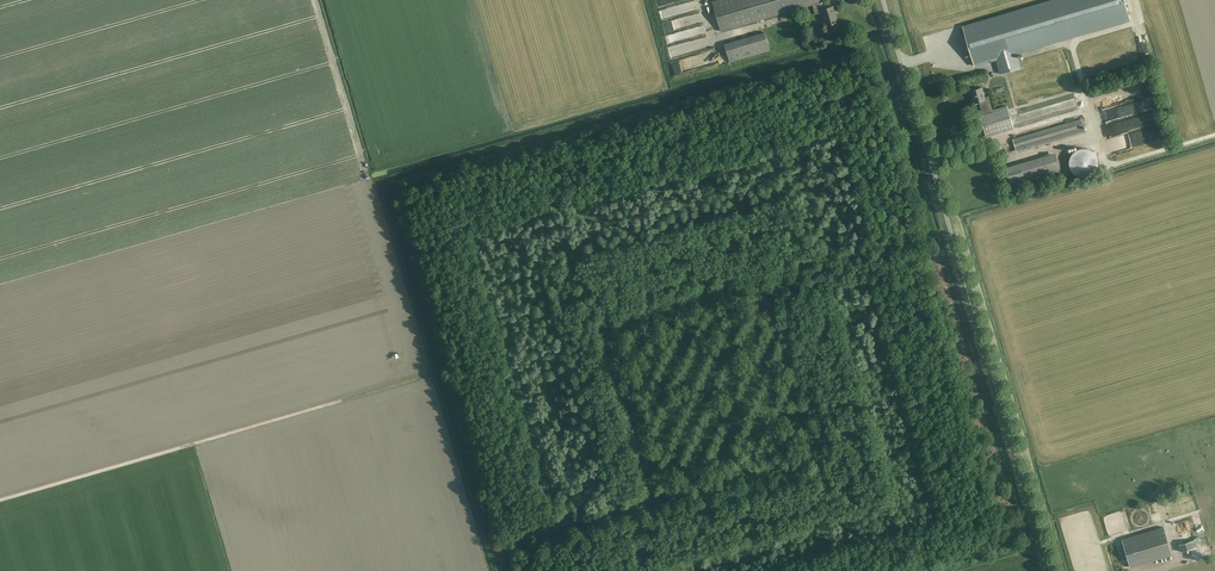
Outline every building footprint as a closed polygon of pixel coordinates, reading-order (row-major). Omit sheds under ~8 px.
[(658,8),(661,17),(699,9),(697,0),(695,0),(658,8)] [(820,2),(821,2),(820,0),(717,0),(712,1),(721,31),(813,4),(815,14),(823,12),(822,9),(820,2)] [(1017,69),(1021,67),(1017,53),(1130,20),(1124,0),(1053,0),(963,27),(974,65),(996,59),(1000,74),(1004,72),(1003,70),(1016,66),(1017,69)] [(833,6),(832,6),(822,9),(823,12),(824,16),(825,16),(827,23),(826,24),(827,25),(827,24),(835,21),(836,22),(836,21),(837,21),(837,22),(838,22),(836,15),(835,15),(832,6),(833,6)] [(663,20),(667,33),(693,26),(689,13),(663,20)] [(686,30),(666,36),(669,44),(688,39),(686,30)] [(770,50),(765,32),(725,44),(730,62),(770,50)] [(707,38),(670,47),(673,59),(671,60),(674,72),(705,65),(703,54),(696,56),(694,50),(709,47),(707,38)] [(1126,86),(1093,95),(1097,107),(1104,110),(1099,111),(1099,112),(1106,114),(1107,117),(1106,120),(1102,121),(1102,122),(1110,119),(1123,115),(1125,111),(1127,112),(1132,110),(1135,111),(1137,105),(1126,101),(1137,98),(1139,93),(1142,92),(1142,90),(1141,85),(1131,88),(1126,86)] [(982,87),(970,91),(972,91),(974,98),(973,99),(974,103),(979,102),(980,104),(982,104),(984,109),(981,110),(982,113),(993,110),(989,96),(985,97),(983,92),(982,93),(981,88),(982,88),(982,87)] [(982,113),(979,114),(986,136),(1014,128),(1013,125),(1010,117),(1008,110),(1007,106),(995,109),(993,110),(982,113)] [(1144,117),(1146,123),(1153,121),(1151,115),(1144,117)] [(1016,151),(1084,130),(1081,119),(1013,139),(1016,151)] [(1071,155),(1071,156),(1070,157),(1070,158),(1070,159),(1069,160),(1069,161),(1069,163),(1069,164),(1069,165),(1069,166),(1070,167),(1070,168),(1071,169),(1071,171),(1072,171),(1073,172),(1073,173),(1074,174),(1075,175),(1076,176),(1077,176),(1078,177),(1079,177),(1081,177),(1082,178),(1083,178),(1084,178),(1085,178),(1087,178),(1088,177),(1089,177),(1090,177),(1091,176),(1092,176),(1093,175),(1094,174),(1095,173),(1096,172),(1097,171),(1098,170),(1098,168),(1099,167),(1099,166),(1099,165),(1099,164),(1099,163),(1099,161),(1099,160),(1099,159),(1098,158),(1098,157),(1098,156),(1097,155),(1096,154),(1096,153),(1095,152),(1094,151),(1093,151),(1092,150),(1091,149),(1090,149),(1089,148),(1088,148),(1087,148),(1085,148),(1084,148),(1083,148),(1082,148),(1081,148),(1080,148),(1078,149),(1077,149),(1076,150),(1075,150),(1074,151),(1074,152),(1073,153),(1072,154),(1071,155)] [(1010,187),(1061,172),(1056,155),(1005,170),(1010,187)] [(1191,516),(1194,526),(1201,524),(1198,514),(1191,516)] [(1198,535),(1204,533),(1201,525),(1195,527),(1196,531),(1197,531),(1198,535)] [(1122,539),(1130,567),(1172,555),(1164,527),(1122,539)] [(1179,555),(1191,551),(1190,547),(1177,551),(1179,555)]
